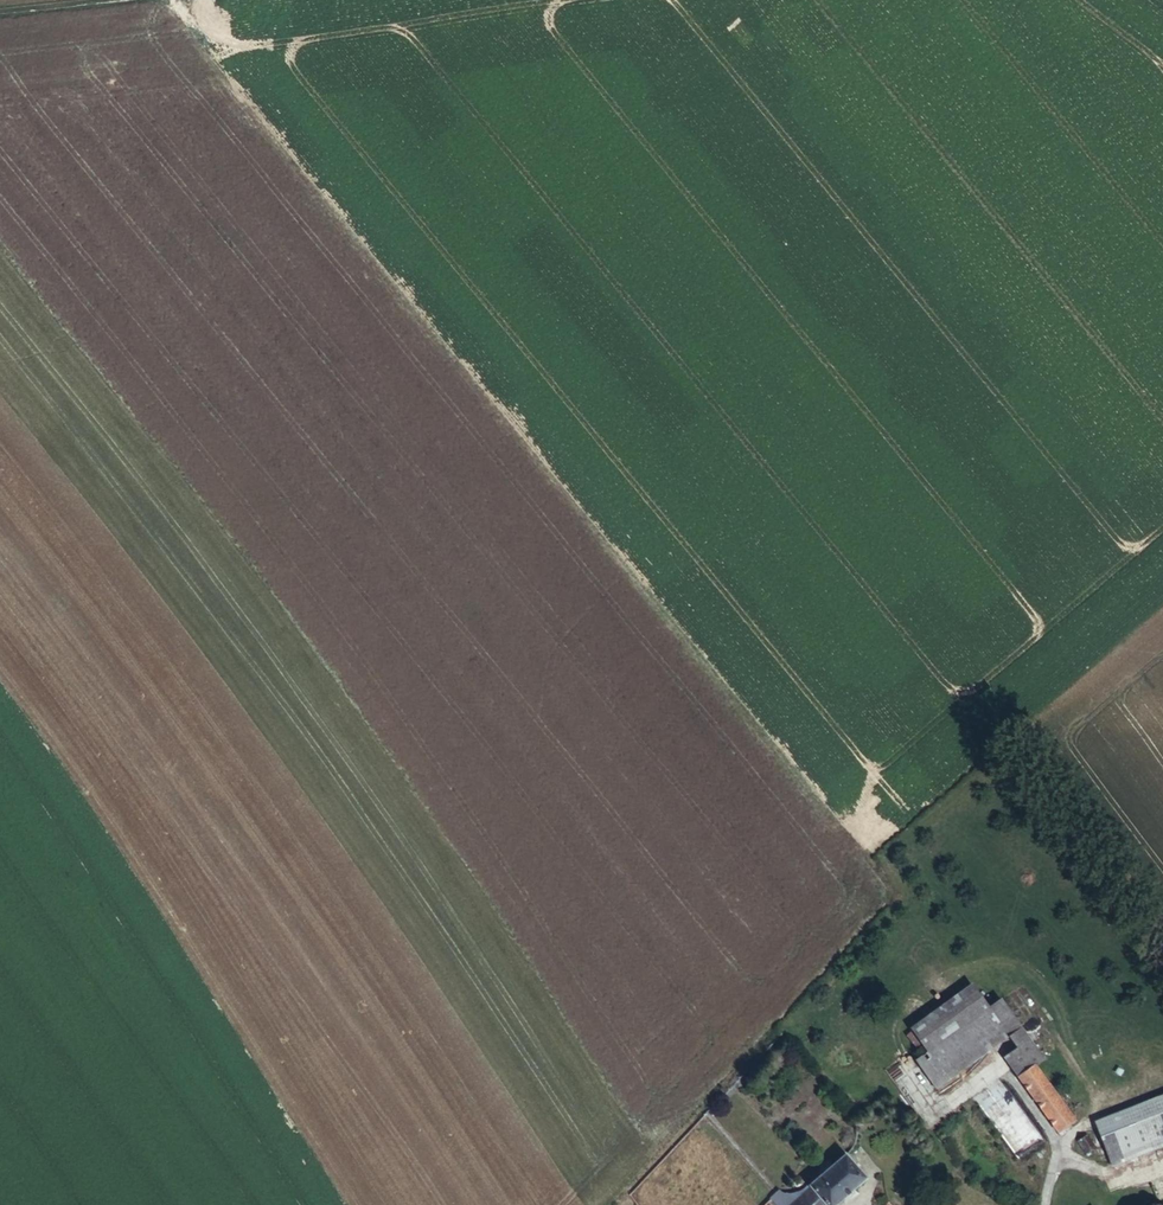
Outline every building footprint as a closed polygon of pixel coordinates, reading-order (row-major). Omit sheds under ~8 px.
[(978,986),(960,961),(917,992),(934,1016),(978,986)] [(995,973),(978,986),(994,1008),(1023,988),(1007,965),(995,973)] [(978,986),(934,1016),(921,1025),(937,1048),(994,1008),(978,986)] [(1050,1027),(1023,988),(1012,995),(1026,1014),(1041,1032),(1050,1027)] [(1011,1025),(1024,1043),(1041,1032),(1026,1014),(1011,1025)] [(1041,1032),(1024,1043),(1029,1051),(1047,1039),(1041,1032)] [(1047,1039),(1029,1051),(1064,1098),(1080,1087),(1047,1039)] [(1108,1102),(1119,1130),(1162,1114),(1162,1082),(1108,1102)] [(1091,1125),(1103,1117),(1094,1105),(1083,1113),(1091,1125)] [(823,1162),(826,1166),(795,1194),(805,1204),(816,1204),(841,1182),(844,1185),(882,1150),(861,1128),(823,1162)] [(1030,1150),(1044,1141),(1039,1133),(1025,1141),(1030,1150)] [(756,1204),(771,1204),(778,1198),(770,1190),(756,1204)] [(1088,1204),(1115,1204),(1113,1203),(1115,1200),(1109,1191),(1088,1204)]
